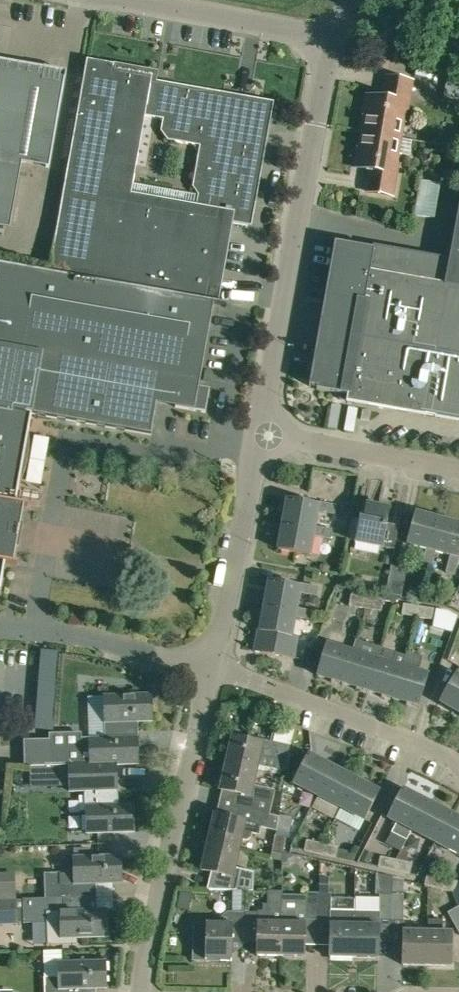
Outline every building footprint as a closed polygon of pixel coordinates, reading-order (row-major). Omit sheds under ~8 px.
[(248,226),(273,104),(157,82),(159,73),(88,60),(50,273),(214,302),(229,222),(248,226)] [(0,61),(0,224),(7,225),(17,162),(49,168),(66,74),(0,61)] [(363,132),(398,138),(401,121),(406,122),(413,82),(386,78),(383,99),(367,96),(364,114),(366,114),(363,132)] [(398,138),(363,132),(360,149),(358,149),(355,168),(371,171),(367,192),(393,197),(400,156),(395,155),(398,138)] [(442,220),(448,183),(429,180),(422,217),(442,220)] [(311,388),(318,389),(318,391),(342,395),(341,401),(349,402),(349,403),(426,416),(458,421),(458,210),(450,261),(356,244),(335,240),(326,296),(318,342),(311,388)] [(214,302),(50,273),(0,264),(0,593),(5,561),(10,562),(12,547),(18,548),(23,524),(16,522),(20,503),(15,502),(31,413),(151,434),(157,403),(206,412),(210,389),(201,387),(214,302)] [(363,434),(368,410),(357,407),(352,432),(363,434)] [(334,514),(336,505),(320,502),(319,506),(289,500),(285,520),(317,526),(319,511),(334,514)] [(395,550),(399,529),(387,527),(390,509),(366,504),(363,520),(360,519),(356,543),(395,550)] [(428,568),(441,519),(416,513),(408,545),(428,551),(423,567),(428,568)] [(428,568),(431,569),(436,553),(449,557),(445,573),(455,575),(458,562),(458,558),(458,557),(458,552),(458,524),(441,519),(428,568)] [(330,538),(332,529),(285,520),(280,545),(311,551),(314,535),(330,538)] [(391,566),(386,593),(386,594),(402,596),(407,569),(391,566)] [(317,596),(319,587),(300,584),(300,587),(270,581),(266,602),(297,608),(300,593),(317,596)] [(367,597),(351,594),(349,606),(365,608),(367,597)] [(382,600),(368,597),(367,597),(365,609),(381,611),(382,600)] [(292,636),(295,621),(296,618),(312,621),(314,611),(297,608),(266,602),(260,632),(258,631),(254,652),(294,659),(299,637),(292,636)] [(420,606),(404,604),(402,615),(418,616),(420,606)] [(436,609),(420,606),(418,616),(418,617),(434,620),(436,610),(436,609)] [(434,620),(433,624),(452,630),(458,615),(447,611),(436,609),(436,610),(434,620)] [(343,684),(356,641),(331,634),(327,645),(317,676),(343,684)] [(368,691),(378,660),(381,648),(356,641),(343,684),(368,691)] [(381,648),(378,660),(368,691),(393,699),(402,667),(393,664),(396,653),(381,648)] [(402,667),(393,699),(419,707),(428,675),(419,672),(422,659),(406,654),(402,667)] [(457,673),(441,701),(458,712),(458,675),(457,673)] [(137,721),(152,721),(151,695),(102,696),(104,737),(80,738),(80,734),(48,735),(48,741),(23,742),(24,767),(30,767),(48,766),(67,765),(70,765),(92,765),(116,764),(139,763),(137,721)] [(227,764),(257,771),(261,757),(276,760),(274,769),(286,772),(290,754),(291,747),(256,739),(255,743),(233,738),(227,764)] [(318,796),(333,768),(309,755),(294,784),(318,796)] [(67,765),(68,792),(83,791),(85,834),(134,832),(133,805),(117,805),(116,764),(92,765),(70,765),(67,765)] [(279,817),(270,815),(276,791),(254,786),(257,771),(227,764),(220,791),(222,791),(219,805),(279,819),(279,817)] [(48,766),(30,767),(30,787),(49,787),(48,766)] [(341,808),(356,780),(333,768),(318,796),(341,808)] [(356,780),(341,808),(365,821),(380,792),(356,780)] [(392,833),(407,840),(412,830),(413,831),(427,802),(403,790),(389,819),(397,823),(392,833)] [(427,802),(413,831),(436,843),(436,842),(450,814),(427,802)] [(247,841),(251,838),(252,834),(260,836),(262,827),(276,830),(279,819),(219,805),(216,816),(215,816),(208,843),(240,851),(243,840),(247,841)] [(450,814),(436,842),(458,854),(458,818),(450,814)] [(286,837),(276,835),(273,852),(284,853),(286,837)] [(322,843),(307,840),(306,840),(305,850),(320,854),(322,843)] [(240,851),(208,843),(202,870),(212,873),(208,890),(217,891),(233,891),(246,891),(253,891),(254,874),(236,869),(240,851)] [(338,847),(322,843),(320,854),(336,857),(338,848),(338,847)] [(356,852),(338,848),(336,857),(353,861),(356,852)] [(45,873),(46,898),(82,897),(98,897),(98,883),(122,882),(121,856),(75,858),(75,872),(45,873)] [(381,857),(379,867),(394,870),(395,860),(396,860),(381,857)] [(410,873),(411,864),(395,860),(394,870),(393,870),(410,873)] [(0,872),(0,900),(17,899),(16,872),(0,872)] [(458,881),(427,874),(427,875),(426,885),(453,892),(458,881)] [(233,941),(245,942),(245,917),(246,891),(233,891),(233,911),(228,911),(220,916),(221,922),(206,922),(205,923),(202,922),(202,924),(197,924),(194,927),(194,932),(193,959),(232,960),(233,941)] [(245,917),(245,942),(257,942),(256,955),(281,955),(282,909),(283,892),(268,892),(267,922),(258,922),(258,917),(245,917)] [(282,909),(281,955),(305,956),(306,919),(319,920),(319,893),(307,893),(306,910),(282,909)] [(319,893),(319,920),(330,920),(330,956),(354,957),(356,911),(331,910),(331,893),(319,893)] [(356,911),(354,957),(378,958),(379,921),(392,921),(392,910),(392,894),(381,894),(380,911),(356,911)] [(403,921),(404,895),(392,894),(392,910),(392,921),(403,921)] [(48,946),(76,945),(76,937),(109,936),(109,910),(82,910),(82,897),(17,899),(0,900),(0,925),(47,923),(48,946)] [(458,907),(448,912),(458,932),(458,908),(458,907)] [(427,965),(428,932),(404,932),(403,964),(427,965)] [(428,932),(427,965),(452,965),(452,932),(428,932)] [(45,986),(45,991),(82,991),(82,988),(108,987),(107,961),(60,963),(60,976),(45,976),(45,986)]
